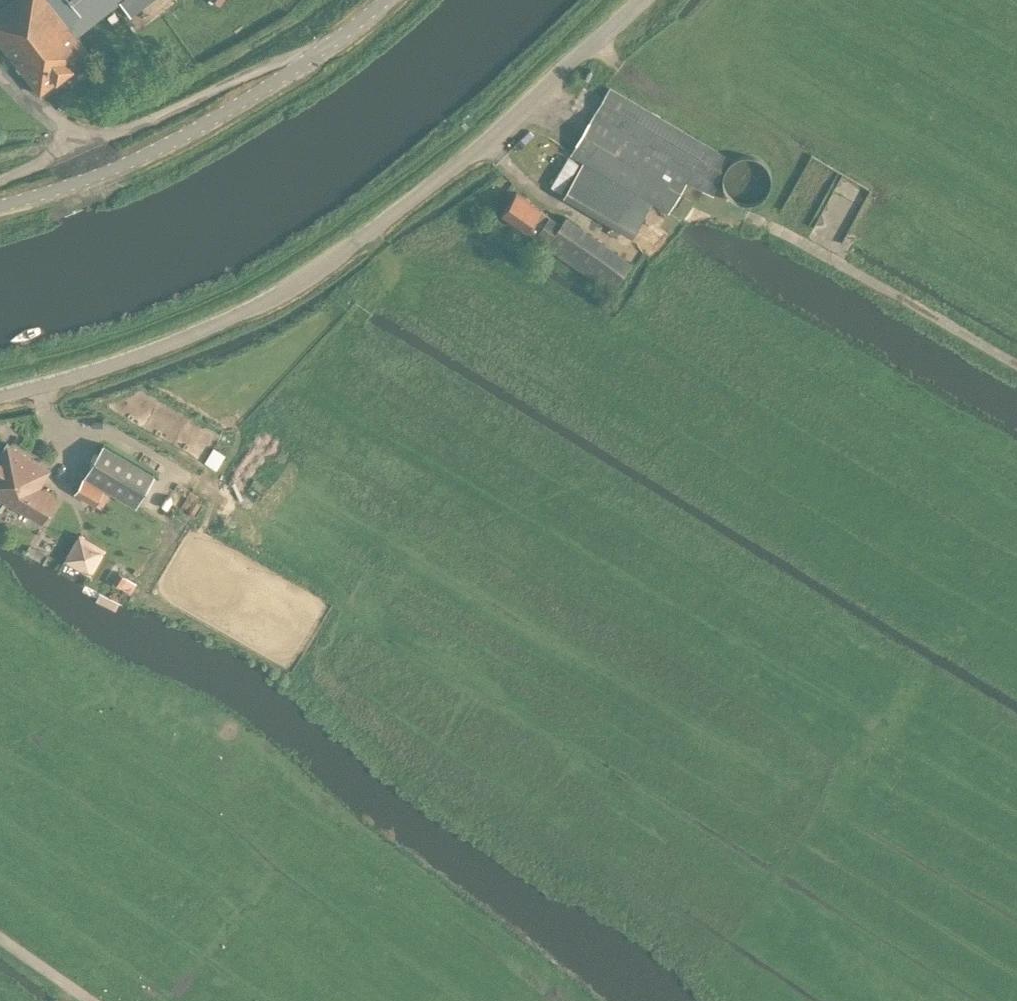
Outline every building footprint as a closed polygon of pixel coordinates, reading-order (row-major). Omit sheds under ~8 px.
[(0,8),(0,41),(40,93),(90,54),(76,36),(123,0),(10,0),(0,8)] [(671,208),(688,180),(704,189),(724,153),(610,86),(569,155),(582,162),(562,195),(584,208),(632,236),(648,208),(651,203),(659,208),(668,212),(671,208)] [(777,176),(777,175),(776,166),(774,162),(771,158),(763,152),(760,151),(753,149),(749,149),(743,151),(739,152),(734,156),(731,159),(728,164),(726,170),(725,175),(725,179),(727,185),(729,189),(732,193),(735,196),(740,199),(745,201),(750,201),(756,201),(760,200),(764,198),(769,195),(772,191),(775,187),(777,182),(777,176)] [(509,203),(505,208),(502,213),(526,230),(546,244),(611,290),(621,276),(631,262),(565,216),(560,223),(548,215),(540,209),(541,209),(516,192),(509,203)] [(57,496),(40,486),(50,469),(8,444),(9,444),(7,442),(0,454),(0,497),(41,522),(57,496)] [(136,506),(154,474),(103,444),(84,475),(136,506)] [(101,497),(105,489),(83,477),(74,492),(96,505),(101,497)] [(102,552),(78,536),(62,560),(86,576),(102,552)] [(112,582),(120,587),(126,577),(119,572),(112,582)]
